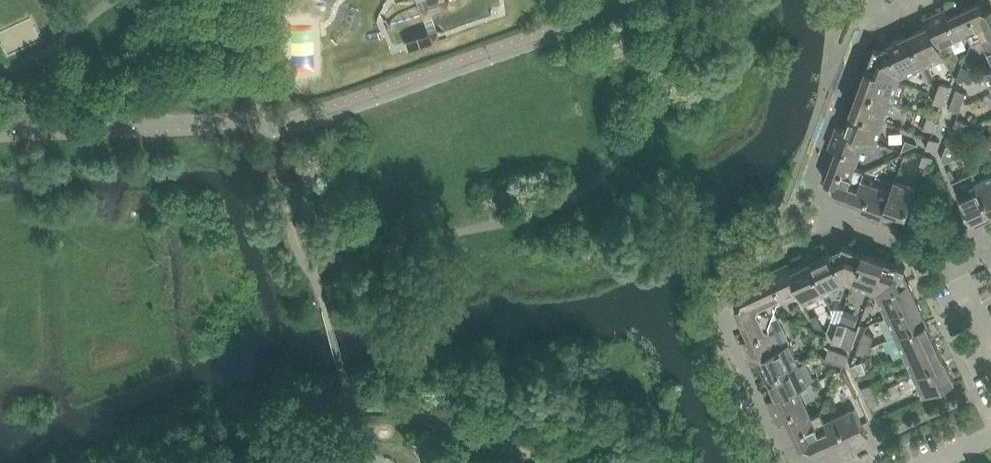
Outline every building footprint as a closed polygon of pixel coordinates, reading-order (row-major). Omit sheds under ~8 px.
[(990,60),(990,8),(983,12),(979,2),(949,16),(946,8),(924,19),(928,26),(929,26),(939,47),(940,47),(967,34),(972,43),(981,39),(990,60)] [(944,56),(940,47),(939,47),(929,26),(928,26),(909,35),(924,66),(944,56)] [(904,75),(924,66),(909,35),(889,44),(904,75)] [(900,77),(904,75),(889,44),(879,49),(874,47),(866,69),(899,81),(900,77)] [(891,101),(899,81),(866,69),(859,89),(891,101)] [(940,83),(937,93),(946,96),(950,87),(940,83)] [(851,109),(884,121),(891,101),(859,89),(851,109)] [(956,89),(953,99),(963,103),(966,93),(956,89)] [(937,93),(933,102),(943,106),(946,96),(937,93)] [(963,103),(953,99),(949,109),(959,112),(963,103)] [(876,142),(884,121),(851,109),(844,128),(844,129),(866,137),(866,139),(876,142)] [(927,118),(937,122),(940,113),(931,109),(927,118)] [(923,128),(932,131),(933,132),(937,122),(927,118),(923,128)] [(953,129),(963,132),(966,123),(956,119),(953,129)] [(855,167),(866,139),(866,137),(844,129),(844,128),(836,125),(828,148),(836,151),(825,181),(835,185),(831,195),(861,206),(859,214),(881,222),(884,214),(883,214),(891,192),(890,192),(861,181),(865,171),(855,167)] [(947,145),(956,149),(960,139),(950,136),(947,145)] [(926,148),(936,151),(939,142),(929,138),(926,148)] [(956,149),(947,145),(941,159),(944,164),(952,160),(956,149)] [(924,166),(930,168),(933,158),(923,154),(919,164),(924,166)] [(977,182),(990,213),(990,175),(977,182)] [(894,181),(890,192),(891,192),(883,214),(884,214),(904,222),(916,190),(894,181)] [(977,182),(956,191),(970,222),(990,213),(977,182)] [(841,248),(830,253),(844,284),(848,283),(852,284),(864,252),(843,244),(841,248)] [(884,259),(864,252),(852,284),(872,292),(884,259)] [(830,253),(810,262),(825,293),(844,284),(830,253)] [(905,267),(884,259),(872,292),(876,293),(878,297),(909,283),(904,272),(905,267)] [(810,262),(791,271),(801,293),(799,293),(804,303),(825,293),(810,262)] [(751,363),(759,360),(758,359),(780,349),(779,348),(789,343),(773,305),(799,293),(801,293),(791,271),(788,263),(766,273),(770,281),(740,294),(745,304),(735,308),(749,338),(741,341),(751,363)] [(918,302),(909,283),(878,297),(887,317),(918,302)] [(927,322),(918,302),(887,317),(896,336),(927,322)] [(936,342),(927,322),(896,336),(905,356),(936,342)] [(835,332),(844,336),(848,326),(838,323),(835,332)] [(844,336),(854,339),(858,330),(848,326),(844,336)] [(831,342),(841,346),(844,336),(835,332),(831,342)] [(864,332),(861,342),(871,346),(874,336),(864,332)] [(844,336),(841,346),(851,349),(854,339),(844,336)] [(861,342),(857,352),(867,355),(871,346),(861,342)] [(945,361),(936,342),(905,356),(914,375),(945,361)] [(759,360),(767,378),(799,364),(789,343),(779,348),(780,349),(758,359),(759,360)] [(825,358),(835,362),(838,352),(829,348),(825,358)] [(838,352),(835,362),(844,366),(848,356),(838,352)] [(955,382),(945,361),(914,375),(923,396),(955,382)] [(767,378),(776,397),(776,398),(798,388),(798,389),(808,385),(799,364),(767,378)] [(861,388),(866,398),(875,393),(871,384),(861,388)] [(776,398),(776,397),(768,400),(778,422),(786,419),(800,448),(809,444),(813,453),(843,440),(847,447),(868,437),(855,408),(825,422),(821,413),(811,417),(798,389),(798,388),(776,398)] [(875,393),(866,398),(870,407),(879,403),(875,393)]
